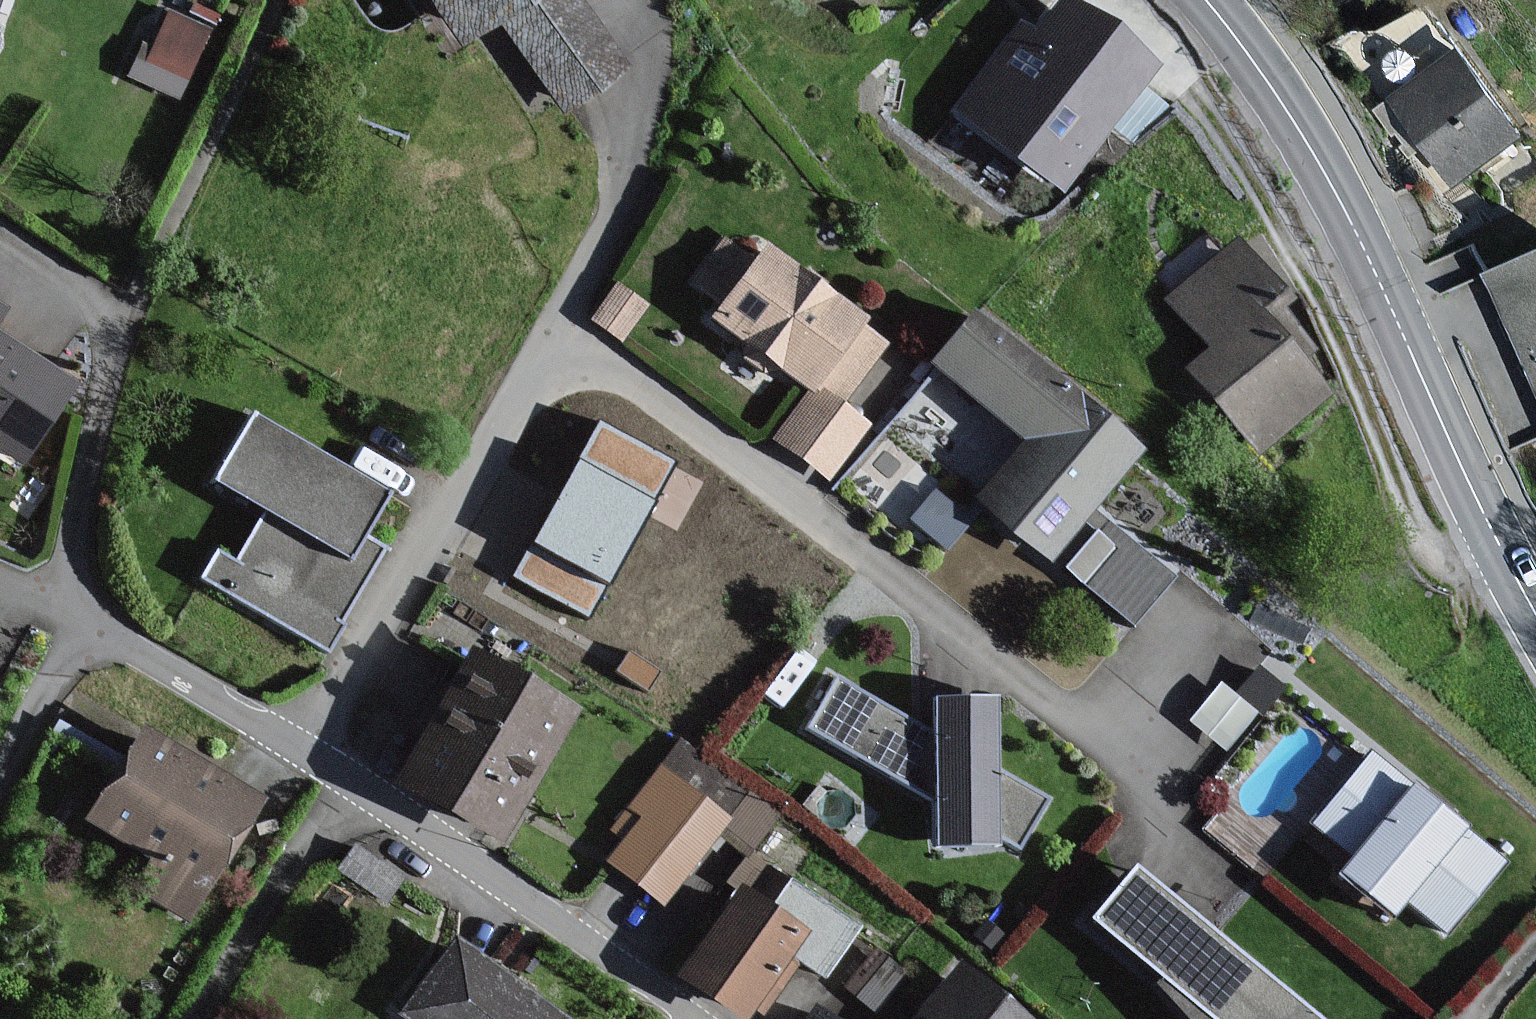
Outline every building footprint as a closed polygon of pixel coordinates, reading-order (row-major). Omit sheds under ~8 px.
[(133,69),(181,91),(214,19),(173,0),(164,0),(133,69)] [(468,39),(503,14),(565,103),(621,64),(576,0),(440,0),(468,39)] [(1154,80),(1055,5),(1029,39),(1013,27),(947,113),(1060,201),(1154,80)] [(1524,147),(1470,57),(1394,102),(1449,192),(1524,147)] [(753,269),(721,245),(688,289),(715,309),(702,326),(802,402),(768,446),(824,489),(867,432),(835,408),(882,347),(763,257),(753,269)] [(1480,277),(1535,395),(1535,249),(1480,277)] [(1283,312),(1237,252),(1167,305),(1208,358),(1185,375),(1254,464),(1326,409),(1263,327),(1283,312)] [(1141,459),(976,321),(932,372),(1020,445),(972,502),(1079,591),(1129,632),(1170,583),(1092,518),(1141,459)] [(0,341),(0,464),(11,472),(70,392),(0,341)] [(379,502),(245,422),(204,491),(260,524),(235,565),(213,552),(198,578),(323,652),(383,552),(358,538),(379,502)] [(669,466),(602,429),(520,575),(587,612),(669,466)] [(931,484),(911,517),(949,540),(969,507),(931,484)] [(562,715),(466,659),(394,780),(490,837),(562,715)] [(1278,695),(1254,673),(1232,698),(1218,686),(1184,725),(1223,758),(1278,695)] [(992,851),(991,840),(1015,850),(1045,799),(991,757),(993,700),(927,704),(926,729),(833,678),(805,726),(926,801),(932,854),(992,851)] [(259,809),(136,731),(79,821),(146,868),(129,893),(184,926),(259,809)] [(780,818),(670,742),(605,837),(618,846),(606,862),(691,921),(741,848),(754,856),(780,818)] [(1502,866),(1367,757),(1308,829),(1351,864),(1337,881),(1397,929),(1409,914),(1442,940),(1502,866)] [(1081,924),(1200,1018),(1307,1018),(1123,872),(1081,924)] [(782,882),(765,909),(730,886),(667,981),(726,1018),(747,1018),(752,1011),(760,1016),(794,965),(821,983),(855,930),(782,882)] [(452,940),(398,1016),(402,1018),(555,1018),(559,1014),(452,940)] [(899,976),(870,953),(844,987),(873,1010),(899,976)] [(951,969),(910,1018),(1014,1018),(951,969)] [(813,1007),(805,1018),(831,1018),(813,1007)]
